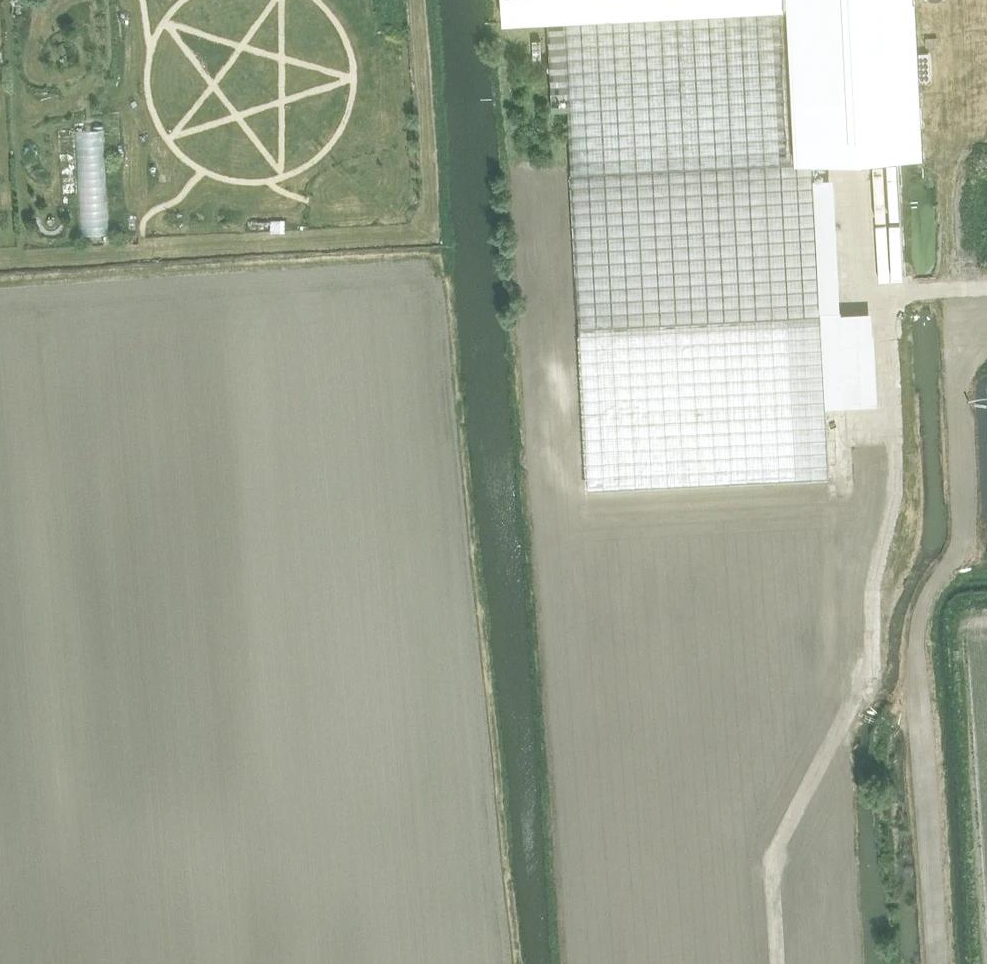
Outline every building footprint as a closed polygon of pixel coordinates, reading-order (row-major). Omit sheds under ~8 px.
[(505,22),(548,19),(774,8),(786,7),(785,0),(504,0),(505,22)] [(786,7),(794,161),(814,160),(922,154),(914,0),(785,0),(786,7)] [(786,7),(774,8),(548,19),(553,110),(569,110),(588,489),(797,478),(830,477),(814,160),(794,161),(786,7)]
